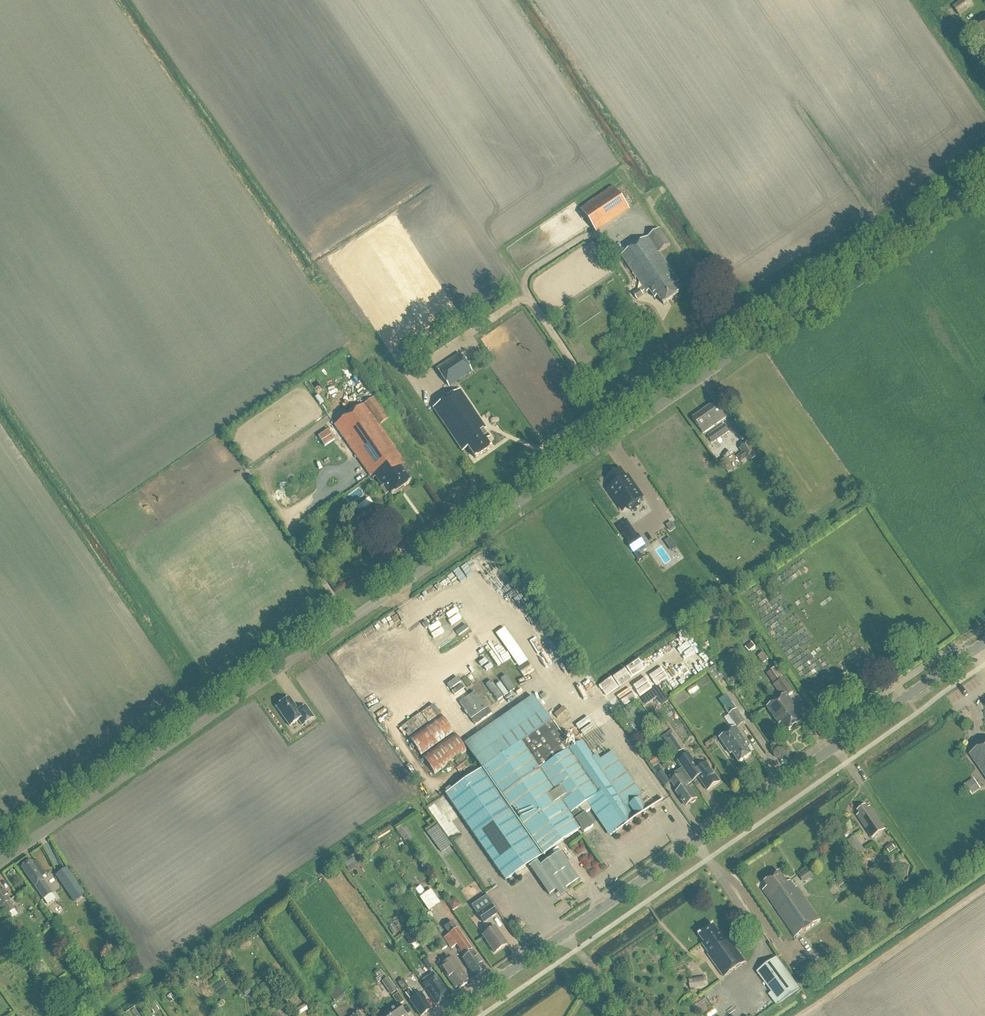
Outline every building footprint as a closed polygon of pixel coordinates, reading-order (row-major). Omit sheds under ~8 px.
[(954,9),(961,18),(975,7),(970,0),(966,0),(954,9)] [(984,50),(984,25),(974,33),(984,50)] [(581,210),(594,229),(627,206),(614,188),(581,210)] [(660,230),(621,257),(643,288),(633,295),(637,300),(650,291),(655,300),(658,298),(664,306),(679,295),(673,287),(679,283),(659,253),(670,246),(660,230)] [(449,389),(472,372),(460,354),(446,363),(443,358),(432,365),(449,389)] [(462,452),(468,449),(475,459),(491,448),(486,441),(490,439),(484,430),(486,429),(460,391),(433,409),(462,452)] [(340,434),(370,478),(371,477),(373,480),(376,478),(383,488),(381,489),(386,496),(389,494),(392,497),(394,496),(395,497),(399,494),(399,492),(411,484),(400,468),(405,465),(379,427),(391,419),(376,398),(331,429),(336,437),(340,434)] [(715,404),(693,419),(703,435),(726,419),(715,404)] [(708,437),(713,444),(730,433),(724,425),(708,437)] [(745,452),(737,457),(740,462),(745,458),(746,460),(756,453),(746,440),(739,444),(745,452)] [(616,502),(621,499),(628,509),(643,499),(628,477),(626,478),(620,470),(607,479),(613,487),(608,490),(616,502)] [(638,536),(637,537),(627,522),(618,528),(628,542),(627,544),(634,554),(645,546),(638,536)] [(318,534),(307,530),(304,537),(315,542),(318,534)] [(459,569),(447,573),(450,584),(462,581),(459,569)] [(424,589),(428,597),(443,591),(440,583),(424,589)] [(429,620),(439,613),(435,608),(425,616),(429,620)] [(455,634),(466,627),(458,614),(449,620),(450,622),(448,623),(455,634)] [(538,625),(528,630),(533,639),(542,634),(538,625)] [(440,643),(451,636),(445,626),(434,633),(440,643)] [(380,643),(388,636),(382,629),(374,636),(380,643)] [(517,649),(507,635),(499,640),(496,635),(490,638),(495,646),(484,654),(491,665),(517,649)] [(437,638),(426,646),(429,651),(440,643),(437,638)] [(457,639),(445,645),(448,650),(460,644),(457,639)] [(746,647),(750,652),(756,647),(753,642),(746,647)] [(684,658),(697,657),(696,646),(683,647),(684,658)] [(680,648),(668,652),(669,657),(681,653),(680,648)] [(485,664),(482,659),(481,660),(476,650),(469,654),(476,668),(485,664)] [(769,660),(761,651),(756,655),(764,664),(769,660)] [(449,670),(466,660),(463,655),(446,665),(449,670)] [(468,661),(464,664),(471,675),(475,672),(468,661)] [(442,699),(457,691),(454,684),(453,684),(449,677),(448,677),(444,670),(446,669),(443,664),(428,672),(442,699)] [(659,665),(636,678),(639,684),(640,684),(643,689),(665,676),(659,665)] [(708,669),(717,682),(723,678),(715,665),(708,669)] [(779,681),(783,677),(776,667),(772,670),(779,681)] [(489,678),(496,673),(493,669),(486,674),(489,678)] [(424,682),(431,692),(436,689),(429,679),(424,682)] [(487,682),(494,695),(501,692),(494,679),(487,682)] [(779,722),(787,732),(802,721),(795,711),(797,710),(787,697),(793,693),(783,679),(772,687),(780,697),(765,707),(777,724),(779,722)] [(627,691),(638,685),(636,680),(624,686),(627,691)] [(488,700),(493,697),(487,687),(482,689),(488,700)] [(614,700),(626,693),(623,688),(611,695),(614,700)] [(642,700),(647,706),(663,694),(659,688),(642,700)] [(472,690),(465,694),(462,690),(454,694),(462,709),(464,708),(467,714),(481,707),(472,690)] [(480,691),(476,693),(483,704),(487,701),(480,691)] [(481,771),(445,795),(505,881),(541,856),(580,830),(583,834),(593,827),(585,815),(590,811),(585,804),(588,802),(598,816),(610,807),(612,810),(611,811),(623,828),(616,833),(615,832),(614,832),(615,834),(616,834),(663,801),(662,799),(662,800),(663,801),(647,812),(638,799),(642,796),(611,752),(599,761),(596,755),(592,758),(575,733),(563,741),(550,722),(550,723),(532,698),(464,746),(481,771)] [(737,711),(734,707),(728,698),(721,703),(729,716),(738,728),(745,723),(737,711)] [(289,699),(276,708),(289,727),(298,721),(302,727),(314,719),(305,707),(298,712),(289,699)] [(498,715),(510,704),(506,699),(494,710),(498,715)] [(432,703),(418,709),(423,719),(437,713),(432,703)] [(461,722),(464,718),(454,711),(451,715),(461,722)] [(583,714),(571,722),(579,733),(591,725),(583,714)] [(408,739),(434,775),(466,752),(440,716),(408,739)] [(736,729),(720,740),(731,756),(733,755),(739,764),(752,756),(745,746),(747,745),(736,729)] [(664,739),(677,757),(687,750),(674,732),(664,739)] [(971,755),(984,776),(984,745),(971,755)] [(652,753),(645,758),(648,762),(655,758),(652,753)] [(689,755),(679,763),(692,782),(698,778),(707,791),(720,783),(707,764),(699,770),(689,755)] [(638,768),(634,771),(639,781),(644,779),(638,768)] [(683,770),(670,778),(679,791),(676,793),(677,795),(677,796),(680,799),(685,806),(686,807),(690,805),(691,804),(693,804),(695,802),(696,801),(697,800),(687,786),(692,783),(683,770)] [(657,776),(665,788),(671,784),(662,772),(657,776)] [(860,815),(857,817),(872,839),(885,830),(871,808),(869,810),(867,807),(859,813),(860,815)] [(427,833),(442,853),(452,845),(438,825),(427,833)] [(401,827),(396,830),(405,843),(410,840),(401,827)] [(855,837),(848,842),(857,856),(865,851),(855,837)] [(886,849),(891,855),(896,850),(892,844),(886,849)] [(548,857),(542,861),(540,860),(536,862),(528,868),(530,871),(531,870),(549,896),(562,887),(564,890),(578,880),(560,854),(561,853),(560,853),(550,860),(548,857)] [(342,863),(346,869),(354,863),(350,857),(342,863)] [(450,865),(453,873),(463,868),(460,861),(450,865)] [(35,887),(43,900),(52,894),(43,882),(44,881),(42,878),(46,875),(37,862),(33,865),(30,862),(21,868),(34,888),(35,887)] [(897,877),(909,878),(910,866),(898,865),(897,877)] [(67,869),(55,877),(73,903),(85,894),(67,869)] [(764,891),(796,938),(821,921),(798,888),(796,889),(792,882),(788,884),(780,872),(765,883),(768,888),(764,891)] [(0,887),(0,908),(1,908),(7,916),(15,910),(9,902),(10,901),(0,887)] [(420,898),(429,912),(440,904),(431,891),(420,898)] [(501,897),(493,903),(498,910),(506,905),(501,897)] [(455,898),(447,903),(453,911),(460,905),(455,898)] [(490,906),(477,915),(483,924),(496,915),(490,906)] [(456,946),(462,956),(471,950),(454,926),(452,922),(443,928),(446,932),(448,936),(444,939),(451,949),(456,946)] [(445,947),(430,923),(423,928),(439,951),(445,947)] [(711,960),(724,978),(745,963),(723,931),(719,933),(713,925),(706,931),(704,931),(701,933),(701,935),(699,936),(705,944),(703,945),(712,959),(711,960)] [(507,945),(495,928),(482,936),(494,954),(507,945)] [(417,941),(426,956),(429,954),(421,939),(417,941)] [(458,959),(472,979),(484,971),(470,951),(458,959)] [(457,987),(459,990),(467,984),(460,975),(463,973),(452,958),(440,967),(455,989),(457,987)] [(769,995),(776,1005),(779,1003),(780,1004),(799,990),(776,959),(757,973),(772,993),(769,995)] [(422,985),(436,1006),(449,997),(435,976),(422,985)] [(707,986),(705,978),(689,981),(691,989),(707,986)] [(397,992),(388,979),(381,983),(390,996),(397,992)] [(397,984),(403,992),(408,988),(403,980),(397,984)] [(328,995),(335,1005),(345,998),(338,988),(328,995)] [(419,1015),(421,1015),(430,1010),(425,1002),(426,1001),(421,994),(415,998),(410,991),(405,995),(409,1002),(419,1015)] [(405,1015),(399,1006),(404,1003),(398,994),(392,998),(397,1005),(381,1015),(404,1015),(405,1015)] [(294,1006),(303,1001),(299,995),(291,1000),(294,1006)]
